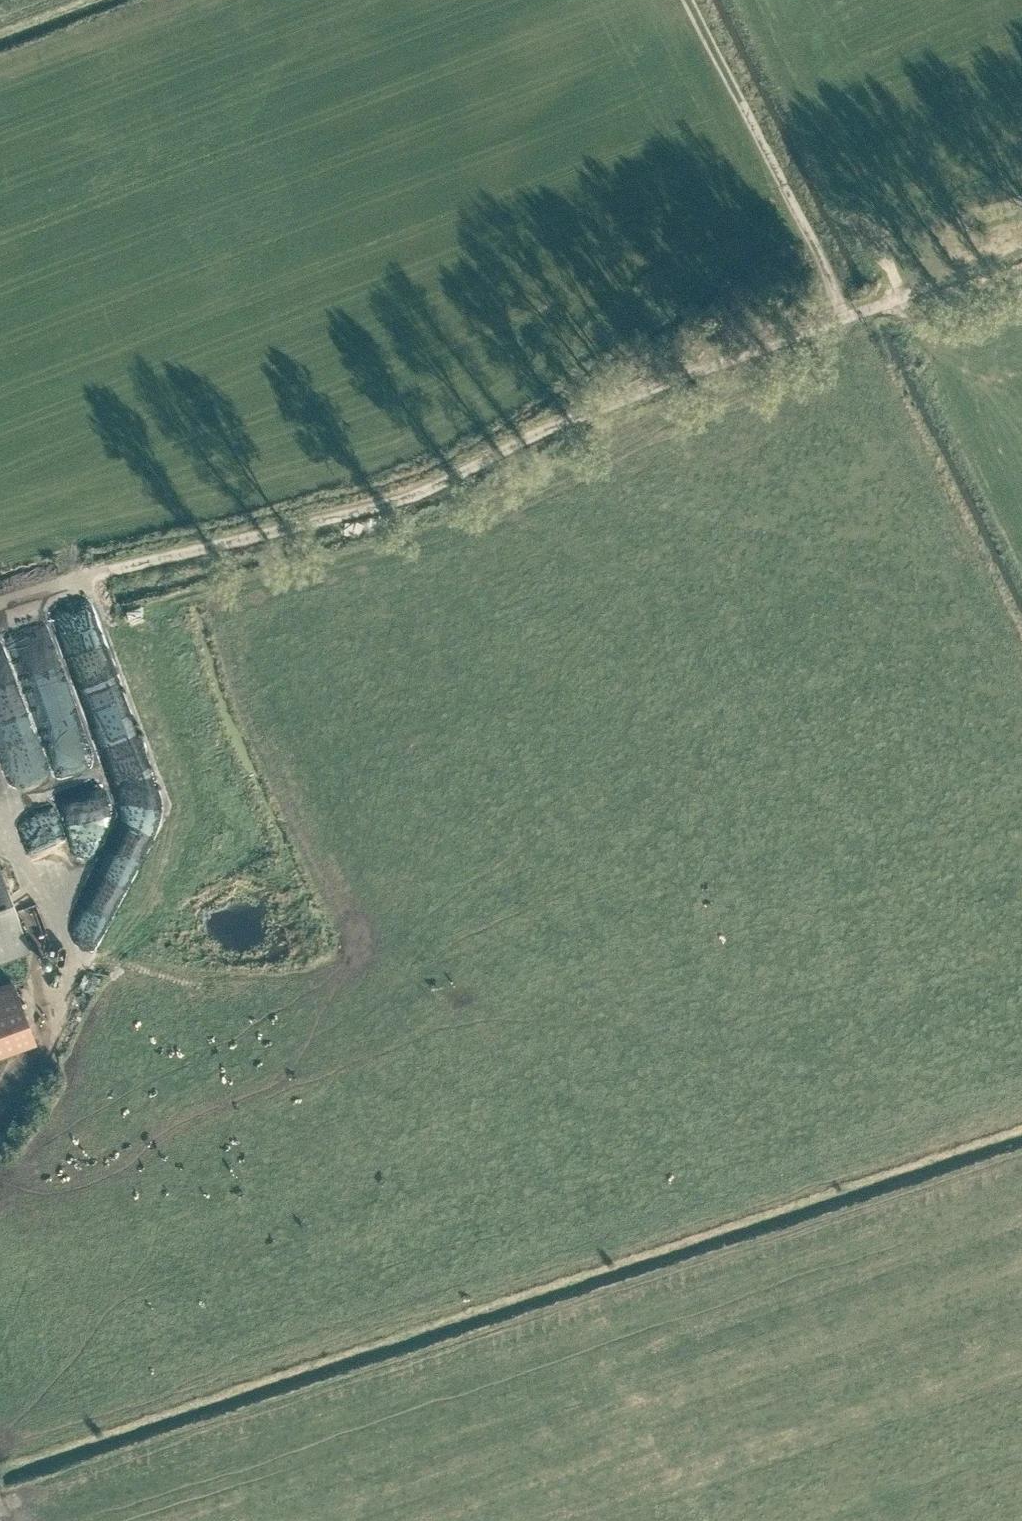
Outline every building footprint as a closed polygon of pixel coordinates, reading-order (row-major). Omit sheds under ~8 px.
[(36,947),(0,875),(0,960),(36,947)] [(0,980),(0,1056),(39,1042),(14,975),(0,980)]
